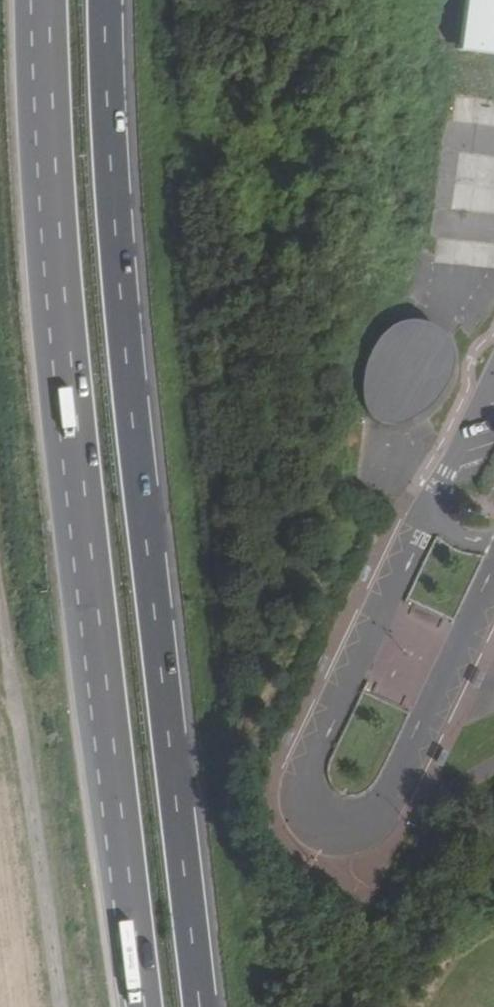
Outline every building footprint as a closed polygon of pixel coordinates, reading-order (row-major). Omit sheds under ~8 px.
[(388,328),(382,333),(380,335),(385,335),(393,335),(401,336),(408,338),(412,321),(409,321),(406,321),(399,323),(394,325),(388,328)] [(449,374),(450,372),(451,366),(451,363),(451,358),(450,351),(449,346),(446,341),(445,340),(433,352),(438,357),(442,363),(446,369),(449,374)]
